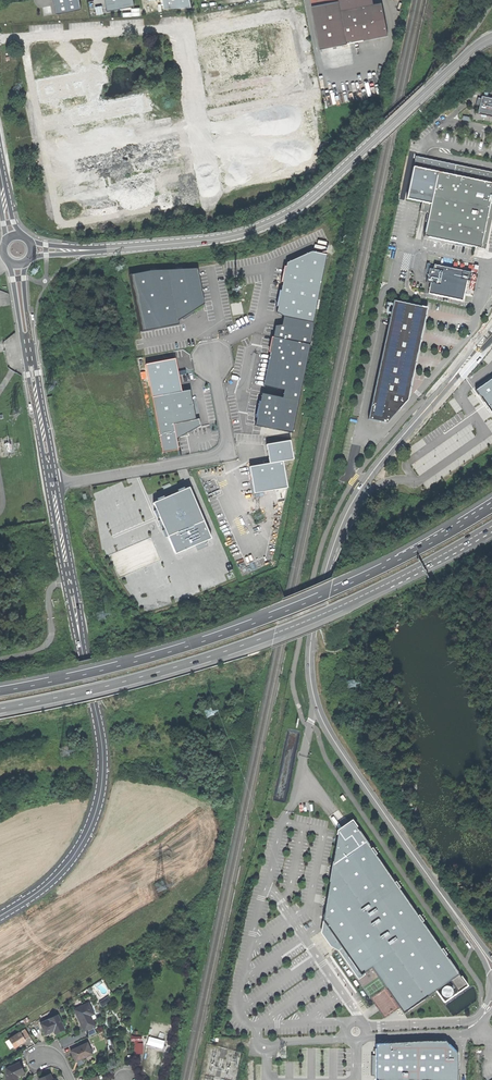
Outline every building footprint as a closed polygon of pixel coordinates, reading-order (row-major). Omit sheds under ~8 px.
[(55,14),(80,8),(78,0),(52,0),(55,14)] [(133,0),(105,0),(108,11),(134,6),(133,0)] [(347,43),(388,36),(382,3),(374,4),(373,0),(338,0),(338,1),(339,1),(347,43)] [(338,1),(312,6),(320,49),(330,47),(347,44),(347,43),(339,1),(338,1)] [(45,130),(73,124),(74,125),(96,121),(98,132),(58,140),(61,156),(103,148),(128,143),(125,127),(103,131),(101,120),(151,110),(148,94),(97,104),(96,100),(97,100),(103,83),(107,83),(105,78),(109,66),(98,69),(95,67),(91,66),(85,68),(81,70),(79,72),(37,80),(39,92),(41,103),(86,95),(87,102),(91,101),(92,105),(70,109),(42,115),(45,130)] [(482,95),(481,98),(478,97),(477,104),(480,105),(478,114),(491,117),(491,97),(482,95)] [(416,156),(413,166),(438,171),(454,174),(456,164),(416,156)] [(454,174),(491,182),(491,171),(456,164),(454,174)] [(407,198),(421,201),(431,203),(438,171),(413,166),(407,198)] [(481,248),(490,202),(491,202),(491,182),(454,174),(438,171),(431,203),(429,213),(424,236),(473,246),(481,248)] [(419,211),(429,213),(431,203),(421,201),(419,211)] [(491,219),(491,202),(490,202),(481,248),(486,249),(491,219)] [(277,311),(284,316),(313,322),(326,254),(312,251),(287,262),(286,266),(285,265),(281,281),(283,282),(282,290),(280,289),(276,306),(279,306),(277,311)] [(467,272),(430,265),(425,294),(461,301),(464,282),(466,282),(467,272)] [(130,275),(141,330),(178,323),(178,319),(204,302),(198,268),(150,272),(130,275)] [(395,300),(367,421),(385,425),(409,400),(413,380),(428,308),(395,300)] [(276,326),(274,337),(310,344),(313,322),(284,316),(283,325),(276,326)] [(259,416),(257,424),(292,430),(310,344),(274,337),(272,337),(270,351),(271,352),(264,385),(285,389),(284,397),(263,394),(262,402),(260,402),(258,416),(259,416)] [(475,388),(488,406),(491,412),(491,376),(475,388)] [(195,419),(190,390),(152,397),(162,452),(178,450),(176,439),(173,424),(195,419)] [(195,419),(173,424),(176,439),(200,426),(199,419),(195,419)] [(283,462),(293,460),(290,441),(266,446),(269,464),(283,462)] [(287,488),(283,462),(269,464),(249,467),(254,494),(275,491),(287,488)] [(173,494),(155,501),(162,521),(168,535),(170,539),(170,540),(171,541),(172,543),(175,552),(197,544),(200,542),(207,540),(212,538),(209,531),(209,529),(205,520),(199,505),(191,486),(173,494)] [(156,556),(153,544),(142,543),(134,545),(140,546),(139,550),(145,550),(147,550),(148,545),(150,554),(145,555),(149,555),(151,560),(151,551),(153,551),(154,556),(156,556)] [(328,899),(324,921),(327,925),(330,929),(332,932),(335,936),(338,941),(352,961),(362,974),(366,971),(371,967),(402,1010),(404,1013),(437,990),(450,980),(460,974),(442,948),(418,915),(396,883),(373,851),(366,841),(352,822),(346,826),(340,831),(338,838),(334,864),(333,868),(328,896),(328,899)] [(367,973),(366,971),(362,974),(352,961),(338,941),(335,936),(332,932),(330,929),(327,925),(324,921),(322,931),(328,940),(332,946),(339,950),(340,951),(359,978),(367,973)] [(328,940),(322,931),(311,939),(325,960),(333,955),(339,950),(332,946),(328,940)] [(460,974),(450,980),(458,991),(468,984),(460,974)] [(450,986),(446,986),(444,988),(442,991),(443,994),(445,997),(448,997),(451,996),(454,994),(454,991),(453,988),(450,986)] [(108,997),(99,1003),(102,1008),(111,1002),(108,997)] [(80,1022),(84,1031),(85,1031),(93,1026),(95,1026),(92,1020),(90,1016),(94,1014),(88,1003),(74,1010),(80,1022)] [(41,1024),(46,1035),(50,1033),(54,1031),(55,1033),(64,1029),(58,1016),(49,1020),(41,1024)] [(96,1033),(93,1026),(85,1031),(88,1037),(96,1033)] [(27,1028),(20,1033),(25,1040),(28,1038),(32,1035),(27,1028)] [(20,1033),(14,1036),(19,1044),(25,1040),(20,1033)] [(9,1039),(14,1047),(19,1044),(14,1036),(9,1039)] [(144,1043),(145,1037),(136,1036),(136,1053),(143,1053),(144,1043)] [(147,1045),(164,1047),(166,1039),(148,1037),(147,1045)] [(382,1045),(383,1079),(456,1079),(456,1059),(440,1042),(382,1045)] [(73,1056),(75,1061),(82,1058),(83,1059),(92,1054),(87,1043),(70,1051),(73,1056)] [(7,1079),(18,1079),(18,1076),(24,1073),(21,1068),(19,1063),(7,1069),(7,1079)]
